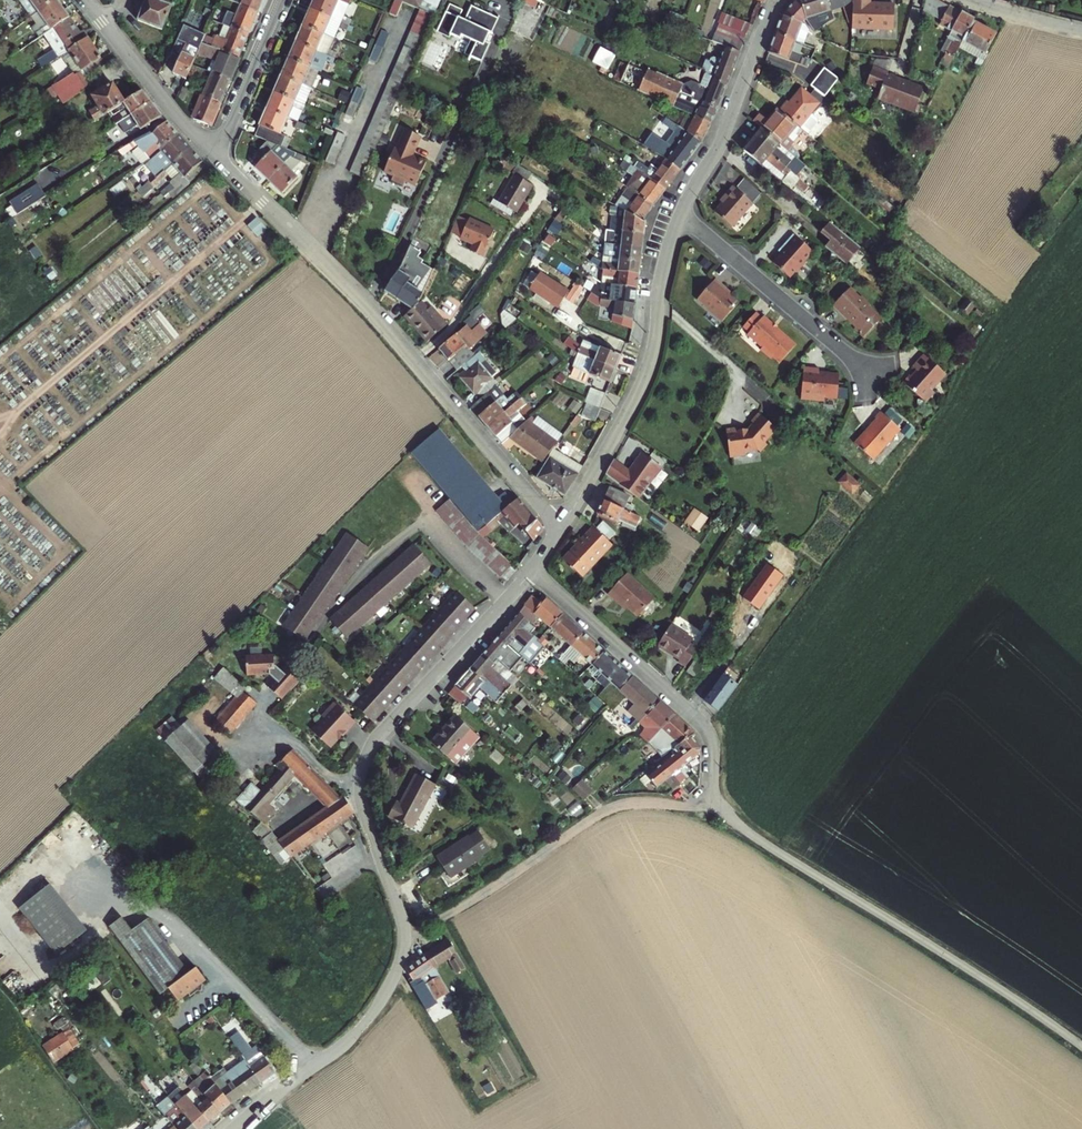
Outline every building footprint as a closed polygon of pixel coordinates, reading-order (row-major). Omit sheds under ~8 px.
[(17,1),(30,18),(32,17),(38,12),(55,0),(18,0),(17,1)] [(38,12),(47,24),(37,32),(41,38),(46,34),(52,30),(56,27),(70,17),(74,14),(69,7),(65,10),(58,0),(55,0),(38,12)] [(137,22),(160,32),(170,8),(172,9),(173,6),(166,2),(167,0),(146,0),(137,22)] [(256,13),(262,0),(225,0),(238,6),(256,13)] [(311,9),(350,25),(352,19),(343,16),(350,0),(315,0),(311,9)] [(396,1),(404,4),(421,12),(434,17),(441,0),(394,0),(396,1)] [(521,4),(536,11),(539,3),(532,0),(514,0),(521,4)] [(796,42),(804,22),(806,21),(798,0),(795,0),(782,16),(775,34),(796,42)] [(811,20),(851,5),(851,0),(798,0),(806,21),(811,20)] [(868,0),(851,0),(851,5),(850,28),(893,29),(894,4),(868,4),(868,0)] [(975,19),(933,0),(930,0),(923,14),(922,17),(951,32),(947,39),(950,41),(944,53),(945,54),(939,65),(948,70),(959,49),(962,42),(973,22),(975,19)] [(391,13),(390,14),(398,18),(404,4),(396,1),(391,13)] [(238,6),(234,18),(229,29),(247,37),(256,13),(238,6)] [(497,20),(471,7),(464,21),(445,12),(439,24),(451,30),(449,34),(459,39),(460,37),(471,42),(464,55),(480,63),(488,46),(484,44),(488,35),(490,35),(497,20)] [(350,25),(311,9),(304,25),(334,38),(339,28),(347,31),(350,25)] [(38,12),(32,17),(37,23),(33,27),(37,32),(47,24),(38,12)] [(421,12),(418,18),(431,23),(434,17),(421,12)] [(722,13),(718,25),(746,35),(751,24),(722,13)] [(229,29),(234,18),(228,15),(225,22),(224,25),(223,27),(229,29)] [(80,32),(70,17),(56,27),(66,43),(63,45),(67,52),(73,48),(88,38),(83,30),(80,32)] [(222,20),(213,17),(211,22),(223,27),(224,25),(221,24),(222,20)] [(418,18),(415,25),(428,30),(431,23),(418,18)] [(814,32),(818,29),(811,20),(806,21),(814,32)] [(995,36),(973,22),(962,42),(983,55),(995,36)] [(304,25),(296,43),(335,59),(338,54),(329,50),(334,38),(304,25)] [(415,25),(412,31),(425,37),(428,30),(415,25)] [(746,35),(718,25),(715,35),(743,45),(746,35)] [(56,27),(52,30),(63,45),(66,43),(56,27)] [(208,47),(211,48),(238,59),(247,37),(229,29),(224,40),(216,37),(207,34),(206,36),(205,35),(202,43),(201,44),(208,47)] [(52,30),(46,34),(56,49),(63,45),(52,30)] [(391,34),(383,30),(380,37),(377,44),(385,48),(391,34)] [(412,31),(409,38),(422,44),(424,40),(425,37),(412,31)] [(192,48),(196,40),(181,32),(170,55),(179,59),(172,75),(185,82),(191,68),(197,54),(198,51),(192,48)] [(775,34),(768,53),(788,60),(796,42),(775,34)] [(717,44),(724,47),(739,53),(743,45),(715,35),(713,42),(717,44)] [(88,38),(73,48),(86,68),(93,64),(102,58),(88,38)] [(422,44),(409,38),(406,44),(419,50),(422,44)] [(807,39),(804,46),(815,50),(820,52),(823,45),(807,39)] [(198,51),(201,44),(202,43),(196,40),(192,48),(198,51)] [(962,42),(959,49),(977,60),(983,63),(986,57),(983,55),(962,42)] [(335,59),(296,43),(289,60),(318,72),(320,73),(325,62),(333,65),(335,59)] [(205,73),(211,75),(229,82),(238,59),(211,48),(208,47),(201,44),(198,51),(197,54),(201,56),(200,57),(210,61),(205,73)] [(379,61),(385,48),(377,44),(374,51),(372,54),(371,57),(379,61)] [(406,44),(403,51),(417,57),(419,50),(406,44)] [(717,44),(716,48),(706,76),(712,78),(724,47),(717,44)] [(40,60),(44,66),(51,62),(66,53),(67,52),(63,45),(56,49),(40,60)] [(602,46),(595,62),(613,69),(619,53),(602,46)] [(727,85),(739,53),(724,47),(712,78),(727,85)] [(70,55),(78,68),(81,72),(86,68),(73,48),(67,52),(66,53),(68,56),(70,55)] [(403,51),(400,58),(414,64),(417,57),(403,51)] [(400,58),(397,64),(411,70),(414,64),(400,58)] [(289,60),(281,77),(313,90),(320,73),(318,72),(289,60)] [(980,69),(983,63),(977,60),(974,65),(980,69)] [(614,80),(685,114),(687,112),(689,114),(711,124),(715,114),(694,104),(697,96),(687,91),(688,90),(682,87),(683,85),(631,62),(628,68),(622,65),(614,80)] [(85,78),(97,70),(93,64),(86,68),(81,72),(85,78)] [(411,70),(397,64),(395,71),(408,77),(411,70)] [(63,91),(85,78),(81,72),(78,68),(57,82),(63,91)] [(888,74),(872,68),(866,86),(881,92),(878,100),(916,114),(925,89),(887,76),(888,74)] [(811,85),(809,87),(813,90),(815,88),(825,96),(828,99),(830,100),(842,84),(837,80),(823,69),(811,85)] [(395,71),(391,78),(405,84),(408,77),(395,71)] [(202,98),(219,105),(229,82),(211,75),(202,98)] [(706,76),(702,86),(708,89),(712,78),(706,76)] [(313,90),(281,77),(274,95),(306,108),(313,90)] [(90,86),(85,78),(63,91),(68,100),(90,86)] [(391,78),(389,84),(402,90),(405,84),(391,78)] [(725,90),(727,85),(712,78),(708,89),(702,86),(700,89),(697,96),(694,104),(715,114),(725,90)] [(53,85),(59,94),(63,91),(57,82),(53,85)] [(684,82),(683,85),(682,87),(688,90),(687,91),(697,96),(700,89),(684,82)] [(104,115),(108,112),(124,102),(113,84),(92,97),(98,105),(88,111),(94,120),(104,115)] [(402,90),(389,84),(385,91),(399,97),(402,90)] [(367,91),(358,87),(357,89),(353,96),(351,101),(360,105),(367,91)] [(813,90),(812,92),(825,102),(828,99),(825,96),(815,88),(813,90)] [(785,105),(780,111),(799,127),(803,131),(806,134),(807,134),(817,122),(817,119),(810,113),(811,113),(817,104),(820,107),(825,102),(812,92),(809,96),(801,89),(790,102),(787,106),(785,105)] [(142,91),(125,101),(128,106),(111,117),(116,124),(151,103),(142,91)] [(186,93),(181,91),(176,101),(182,103),(186,93)] [(384,95),(383,98),(396,104),(399,97),(385,91),(384,95)] [(306,108),(274,95),(267,110),(288,119),(299,124),(306,108)] [(219,105),(202,98),(192,121),(211,127),(219,105)] [(383,98),(379,105),(393,111),(396,104),(383,98)] [(813,115),(831,101),(830,100),(828,99),(825,102),(820,107),(817,104),(811,113),(813,115)] [(124,102),(108,112),(111,117),(128,106),(125,101),(124,102)] [(354,118),(360,105),(351,101),(350,105),(345,115),(354,118)] [(151,103),(116,124),(120,131),(134,123),(138,130),(142,127),(146,125),(162,116),(151,103)] [(393,111),(379,105),(376,112),(390,118),(393,111)] [(282,135),(288,119),(267,110),(256,135),(268,141),(282,147),(287,137),(282,135)] [(763,129),(785,147),(794,155),(800,159),(803,155),(795,148),(806,134),(803,131),(799,127),(780,111),(778,110),(769,122),(760,115),(754,122),(763,129)] [(390,118),(376,112),(374,118),(387,124),(390,118)] [(700,143),(711,124),(689,114),(681,124),(674,121),(671,124),(676,127),(700,143)] [(374,118),(371,125),(384,131),(387,124),(374,118)] [(674,133),(665,145),(672,150),(675,148),(688,159),(700,143),(676,127),(671,124),(664,120),(661,125),(674,133)] [(151,134),(149,131),(116,150),(121,155),(135,144),(146,156),(157,146),(160,149),(177,134),(167,122),(151,134)] [(89,123),(74,133),(77,138),(93,128),(89,123)] [(307,127),(299,124),(297,129),(305,132),(307,127)] [(371,125),(368,132),(381,138),(384,131),(371,125)] [(785,147),(763,129),(754,140),(785,166),(790,160),(781,152),(785,147)] [(421,138),(406,131),(397,150),(395,149),(385,172),(394,177),(393,180),(405,186),(406,182),(417,186),(427,163),(413,157),(421,138)] [(381,138),(368,132),(365,139),(378,145),(381,138)] [(346,136),(338,133),(335,139),(332,146),(340,150),(346,136)] [(177,134),(160,149),(150,158),(144,162),(158,177),(164,172),(168,168),(173,164),(190,147),(177,134)] [(672,150),(665,145),(664,144),(663,146),(647,136),(642,146),(652,152),(666,160),(680,169),(688,159),(675,148),(672,150)] [(378,145),(365,139),(362,145),(375,152),(378,145)] [(785,166),(754,140),(745,151),(788,186),(792,181),(802,189),(807,184),(802,180),(793,172),(785,166)] [(282,147),(268,141),(255,154),(262,160),(256,167),(268,179),(290,157),(292,158),(295,153),(282,147)] [(362,145),(359,151),(373,158),(375,152),(362,145)] [(340,150),(332,146),(325,161),(333,164),(340,150)] [(203,162),(190,147),(173,164),(180,172),(175,176),(170,181),(174,186),(171,189),(176,196),(190,184),(185,178),(203,162)] [(794,155),(785,147),(781,152),(790,160),(794,155)] [(914,157),(919,150),(916,148),(911,155),(914,157)] [(527,184),(532,176),(522,169),(508,160),(507,162),(500,158),(501,156),(490,150),(486,157),(496,164),(495,166),(503,170),(504,169),(513,174),(513,176),(514,177),(506,190),(498,203),(492,200),(490,205),(510,218),(513,213),(517,215),(534,188),(527,184)] [(925,154),(919,150),(914,157),(920,162),(925,154)] [(359,151),(356,159),(370,165),(373,158),(359,151)] [(311,159),(295,153),(292,158),(302,162),(308,165),(311,159)] [(793,172),(797,167),(802,161),(800,159),(794,155),(790,160),(785,166),(793,172)] [(290,157),(268,179),(282,193),(298,177),(292,172),(285,165),(292,158),(290,157)] [(285,165),(292,172),(302,162),(292,158),(285,165)] [(356,159),(353,166),(367,172),(370,165),(356,159)] [(645,175),(666,188),(680,169),(666,160),(657,172),(650,168),(647,172),(636,164),(634,168),(645,175)] [(173,164),(168,168),(175,176),(180,172),(173,164)] [(367,172),(353,166),(350,172),(364,179),(367,172)] [(645,175),(634,168),(630,166),(626,172),(635,178),(628,188),(641,196),(654,204),(666,188),(645,175)] [(793,172),(802,180),(806,174),(797,167),(793,172)] [(164,172),(158,177),(151,184),(150,183),(138,191),(143,197),(154,188),(153,187),(166,174),(164,172)] [(38,183),(22,193),(30,206),(46,195),(38,183)] [(737,189),(734,187),(728,194),(730,196),(723,204),(715,213),(733,227),(753,203),(746,197),(747,196),(737,188),(737,189)] [(168,192),(172,199),(176,196),(171,189),(168,192)] [(9,202),(18,214),(30,206),(22,193),(9,202)] [(721,202),(723,204),(730,196),(728,194),(721,202)] [(654,204),(641,196),(634,205),(629,212),(642,220),(654,204)] [(622,198),(616,205),(625,210),(629,212),(634,205),(622,198)] [(623,232),(625,210),(616,205),(614,204),(613,215),(611,231),(623,232)] [(629,212),(625,210),(623,232),(644,234),(645,222),(642,220),(629,212)] [(603,227),(589,215),(583,222),(597,234),(603,227)] [(254,216),(246,224),(249,228),(258,221),(254,216)] [(469,245),(470,243),(473,245),(469,252),(481,258),(493,232),(468,220),(467,223),(457,218),(449,233),(460,238),(459,240),(469,245)] [(264,227),(258,221),(249,228),(255,234),(264,227)] [(831,240),(826,246),(847,264),(861,246),(830,221),(821,231),(831,240)] [(606,230),(604,244),(642,247),(644,234),(623,232),(611,231),(607,231),(606,230)] [(873,238),(867,233),(862,239),(867,244),(873,238)] [(815,251),(795,235),(785,246),(788,249),(776,263),(782,268),(781,269),(785,273),(786,271),(792,277),(798,271),(800,272),(808,263),(806,261),(815,251)] [(642,247),(604,244),(603,256),(641,260),(642,247)] [(424,258),(411,245),(402,264),(384,291),(410,309),(417,301),(426,282),(431,271),(421,265),(424,258)] [(603,270),(639,274),(641,260),(603,256),(602,263),(596,259),(594,264),(603,270)] [(637,287),(639,274),(603,270),(596,269),(595,276),(600,276),(617,278),(617,285),(637,287)] [(538,277),(532,273),(525,284),(531,288),(530,291),(535,294),(531,299),(546,309),(550,304),(558,309),(568,293),(540,274),(538,277)] [(600,276),(600,283),(617,285),(617,278),(600,276)] [(741,301),(726,289),(728,286),(716,277),(698,298),(724,320),(741,301)] [(600,283),(599,290),(616,292),(617,285),(600,283)] [(582,289),(575,284),(567,298),(574,303),(582,289)] [(637,287),(617,285),(616,292),(599,290),(594,287),(591,294),(598,299),(599,299),(635,302),(637,287)] [(856,320),(858,320),(860,322),(856,327),(865,335),(874,326),(881,319),(879,317),(868,306),(870,304),(861,295),(859,297),(850,288),(835,304),(846,314),(849,311),(853,315),(852,316),(852,317),(852,319),(853,320),(854,320),(855,321),(856,320)] [(632,328),(635,302),(599,299),(598,305),(615,308),(613,320),(632,328)] [(407,312),(402,317),(424,343),(445,325),(433,312),(430,315),(426,310),(418,302),(410,309),(407,312)] [(764,318),(757,312),(746,325),(752,331),(749,333),(764,346),(762,349),(772,358),(775,356),(782,362),(798,344),(766,316),(764,318)] [(438,350),(457,372),(519,321),(513,317),(479,345),(478,344),(470,351),(467,348),(462,342),(479,328),(473,321),(465,328),(450,340),(438,350)] [(463,325),(465,328),(473,321),(471,318),(463,325)] [(462,342),(467,348),(484,334),(479,328),(462,342)] [(575,352),(615,369),(621,355),(583,340),(581,346),(570,338),(566,345),(573,350),(575,352)] [(610,382),(615,369),(575,352),(573,350),(571,356),(578,358),(574,368),(589,374),(610,382)] [(936,393),(949,378),(928,358),(917,370),(921,374),(916,380),(913,379),(907,386),(929,405),(939,395),(936,393)] [(472,410),(489,395),(506,379),(502,375),(494,381),(479,362),(460,379),(472,394),(464,401),(472,410)] [(574,368),(571,376),(586,382),(589,374),(574,368)] [(838,399),(840,375),(820,374),(820,369),(805,368),(802,400),(825,403),(825,398),(838,399)] [(600,408),(601,408),(607,394),(593,388),(587,402),(593,405),(600,408)] [(488,429),(520,400),(516,395),(509,402),(504,397),(497,404),(489,395),(472,410),(488,429)] [(581,413),(586,403),(576,399),(572,409),(581,413)] [(526,406),(520,400),(488,429),(503,445),(510,438),(513,436),(518,432),(526,424),(517,414),(526,406)] [(593,405),(587,402),(583,415),(595,421),(600,408),(593,405)] [(731,433),(752,449),(759,449),(762,451),(769,444),(766,441),(778,428),(761,412),(753,420),(755,422),(752,426),(742,427),(742,423),(731,423),(731,433)] [(893,412),(888,418),(894,423),(900,429),(905,423),(893,412)] [(879,422),(857,446),(876,462),(903,432),(900,429),(894,423),(888,418),(883,414),(877,421),(879,422)] [(534,422),(531,419),(526,424),(518,432),(513,436),(519,440),(517,443),(543,462),(548,456),(553,449),(555,446),(556,445),(544,435),(549,428),(539,420),(534,422)] [(549,428),(544,435),(556,445),(562,437),(549,428)] [(501,512),(512,502),(503,492),(498,497),(438,430),(413,453),(476,523),(483,517),(488,523),(501,512)] [(752,449),(731,433),(732,452),(746,453),(746,449),(752,449)] [(557,491),(566,496),(579,474),(584,466),(553,449),(548,456),(551,458),(538,480),(552,488),(550,492),(555,495),(557,491)] [(615,458),(607,475),(649,497),(667,463),(643,451),(635,468),(615,458)] [(862,488),(849,477),(842,485),(855,496),(862,488)] [(629,496),(610,488),(598,515),(635,531),(641,517),(623,509),(629,496)] [(448,496),(435,508),(499,577),(512,565),(480,531),(448,496)] [(520,502),(517,498),(512,502),(501,512),(505,516),(514,527),(518,523),(533,541),(541,530),(541,527),(530,514),(520,502)] [(698,505),(687,519),(701,530),(712,516),(698,505)] [(613,547),(593,527),(582,539),(580,538),(575,544),(577,546),(564,559),(582,576),(591,567),(592,569),(613,547)] [(615,532),(609,527),(603,534),(610,539),(615,532)] [(366,550),(344,534),(278,625),(300,641),(366,550)] [(342,641),(428,569),(411,549),(325,621),(342,641)] [(514,571),(511,568),(502,576),(505,580),(514,571)] [(655,599),(627,573),(608,594),(623,607),(625,605),(639,616),(655,599)] [(457,592),(353,705),(371,722),(475,610),(457,592)] [(519,613),(530,623),(534,618),(532,616),(535,614),(549,628),(562,613),(543,596),(538,601),(533,596),(519,613)] [(519,613),(498,637),(510,647),(516,653),(518,655),(522,658),(529,665),(545,648),(537,641),(539,639),(535,636),(531,632),(534,627),(530,623),(519,613)] [(582,631),(562,613),(549,628),(568,645),(569,646),(582,631)] [(702,636),(710,624),(707,622),(698,633),(702,636)] [(655,642),(658,644),(671,623),(670,623),(655,642)] [(671,623),(658,644),(670,653),(683,633),(671,623)] [(603,650),(582,631),(569,646),(568,645),(556,659),(560,662),(566,656),(573,663),(579,656),(589,665),(603,650)] [(682,665),(694,647),(688,643),(691,639),(683,633),(670,653),(677,658),(675,660),(682,665)] [(498,637),(483,654),(495,664),(498,661),(506,668),(510,672),(522,658),(518,655),(516,653),(510,647),(498,637)] [(710,654),(702,649),(687,671),(694,677),(710,654)] [(621,667),(603,650),(589,665),(598,673),(591,681),(601,691),(608,682),(621,667)] [(278,699),(297,678),(283,665),(278,670),(270,663),(270,653),(243,653),(243,673),(266,673),(271,678),(264,686),(278,699)] [(500,675),(506,668),(498,661),(495,664),(483,654),(479,659),(470,669),(480,678),(482,676),(497,689),(501,685),(507,690),(512,685),(500,675)] [(614,688),(628,674),(621,667),(608,682),(614,688)] [(214,678),(236,698),(216,721),(230,734),(256,704),(242,691),(246,687),(224,668),(214,678)] [(500,675),(512,685),(514,687),(520,681),(510,672),(506,668),(500,675)] [(470,669),(455,686),(469,699),(479,687),(496,702),(503,694),(507,690),(501,685),(497,689),(482,676),(480,678),(470,669)] [(638,682),(628,674),(614,688),(624,697),(638,682)] [(658,701),(638,682),(624,697),(629,702),(622,709),(637,723),(658,701)] [(735,691),(728,686),(718,699),(725,704),(735,691)] [(523,699),(514,707),(516,709),(519,711),(527,703),(523,699)] [(674,715),(658,701),(637,723),(647,732),(641,738),(646,743),(652,738),(657,732),(661,728),(674,715)] [(320,717),(309,731),(327,747),(333,740),(333,736),(337,736),(339,734),(339,735),(352,721),(331,702),(320,714),(320,717)] [(479,737),(456,715),(432,743),(449,758),(450,758),(454,761),(457,761),(470,746),(470,747),(479,737)] [(694,733),(674,715),(661,728),(667,734),(664,738),(672,746),(668,750),(670,752),(674,749),(691,736),(694,733)] [(626,723),(620,717),(615,722),(621,728),(626,723)] [(160,734),(200,778),(214,765),(174,720),(160,734)] [(667,734),(661,728),(657,732),(660,734),(664,738),(667,734)] [(691,736),(674,749),(686,764),(700,753),(700,747),(691,736)] [(664,748),(657,754),(661,758),(670,752),(668,750),(666,751),(664,748)] [(683,767),(686,764),(674,749),(670,752),(661,758),(660,759),(681,783),(688,778),(680,769),(683,767)] [(251,784),(236,800),(253,815),(261,822),(264,825),(276,813),(268,805),(294,775),(311,792),(322,781),(291,750),(280,761),(275,765),(280,770),(260,792),(251,784)] [(658,761),(644,772),(647,775),(640,781),(646,787),(652,782),(658,788),(666,782),(669,779),(676,787),(681,783),(660,759),(658,761)] [(690,776),(683,767),(680,769),(688,778),(690,776)] [(436,785),(416,774),(400,804),(396,802),(389,816),(411,828),(436,785)] [(673,790),(676,787),(669,779),(666,782),(673,790)] [(330,789),(322,781),(311,792),(319,800),(330,789)] [(591,793),(579,781),(570,790),(582,801),(591,793)] [(340,798),(330,789),(319,800),(326,807),(280,841),(290,857),(353,812),(343,796),(340,798)] [(264,825),(261,822),(253,831),(261,840),(272,832),(267,828),(264,825)] [(281,864),(290,857),(280,841),(272,832),(261,840),(281,864)] [(469,836),(436,857),(450,878),(482,856),(482,855),(490,850),(479,832),(470,838),(469,836)] [(60,879),(24,903),(58,954),(94,931),(60,879)] [(121,916),(108,926),(113,934),(159,994),(168,987),(178,1000),(187,993),(189,996),(196,990),(201,990),(201,982),(205,979),(195,967),(188,972),(147,917),(131,929),(121,916)] [(427,954),(435,969),(452,958),(454,961),(451,962),(457,973),(466,968),(448,939),(427,954)] [(404,974),(426,1010),(436,1004),(434,999),(448,991),(435,969),(427,954),(405,968),(408,972),(404,974)] [(78,1044),(60,1017),(52,1022),(56,1028),(59,1026),(62,1031),(42,1045),(53,1061),(72,1049),(71,1048),(78,1044)] [(235,1034),(229,1038),(236,1048),(242,1044),(235,1034)] [(242,1044),(236,1048),(241,1055),(247,1050),(242,1044)] [(260,1082),(274,1071),(255,1044),(247,1050),(241,1055),(243,1059),(260,1082)] [(231,1104),(211,1077),(197,1059),(191,1063),(200,1075),(210,1089),(205,1093),(221,1113),(231,1104)] [(260,1082),(243,1059),(232,1067),(249,1090),(260,1082)] [(249,1090),(232,1067),(225,1072),(223,1068),(211,1077),(231,1104),(249,1090)] [(198,1084),(205,1093),(210,1089),(200,1075),(195,1079),(198,1084)] [(178,1104),(171,1095),(166,1099),(155,1084),(147,1090),(175,1126),(178,1128),(197,1128),(178,1104)] [(210,1123),(221,1113),(205,1093),(198,1084),(192,1088),(201,1101),(196,1105),(210,1123)] [(189,1095),(196,1105),(201,1101),(192,1088),(187,1092),(189,1095)] [(196,1105),(189,1095),(178,1104),(197,1128),(203,1128),(210,1123),(196,1105)]
